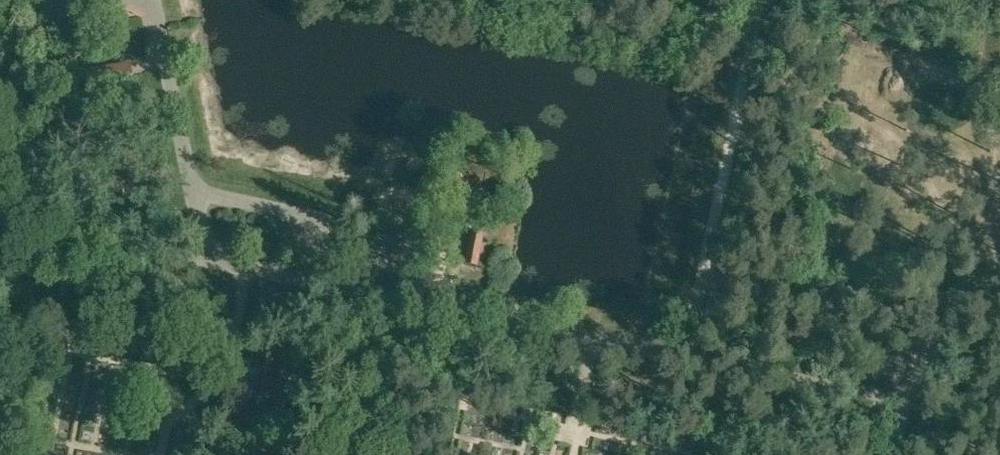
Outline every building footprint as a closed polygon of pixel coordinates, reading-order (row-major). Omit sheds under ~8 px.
[(131,63),(85,71),(90,100),(136,92),(131,63)]
